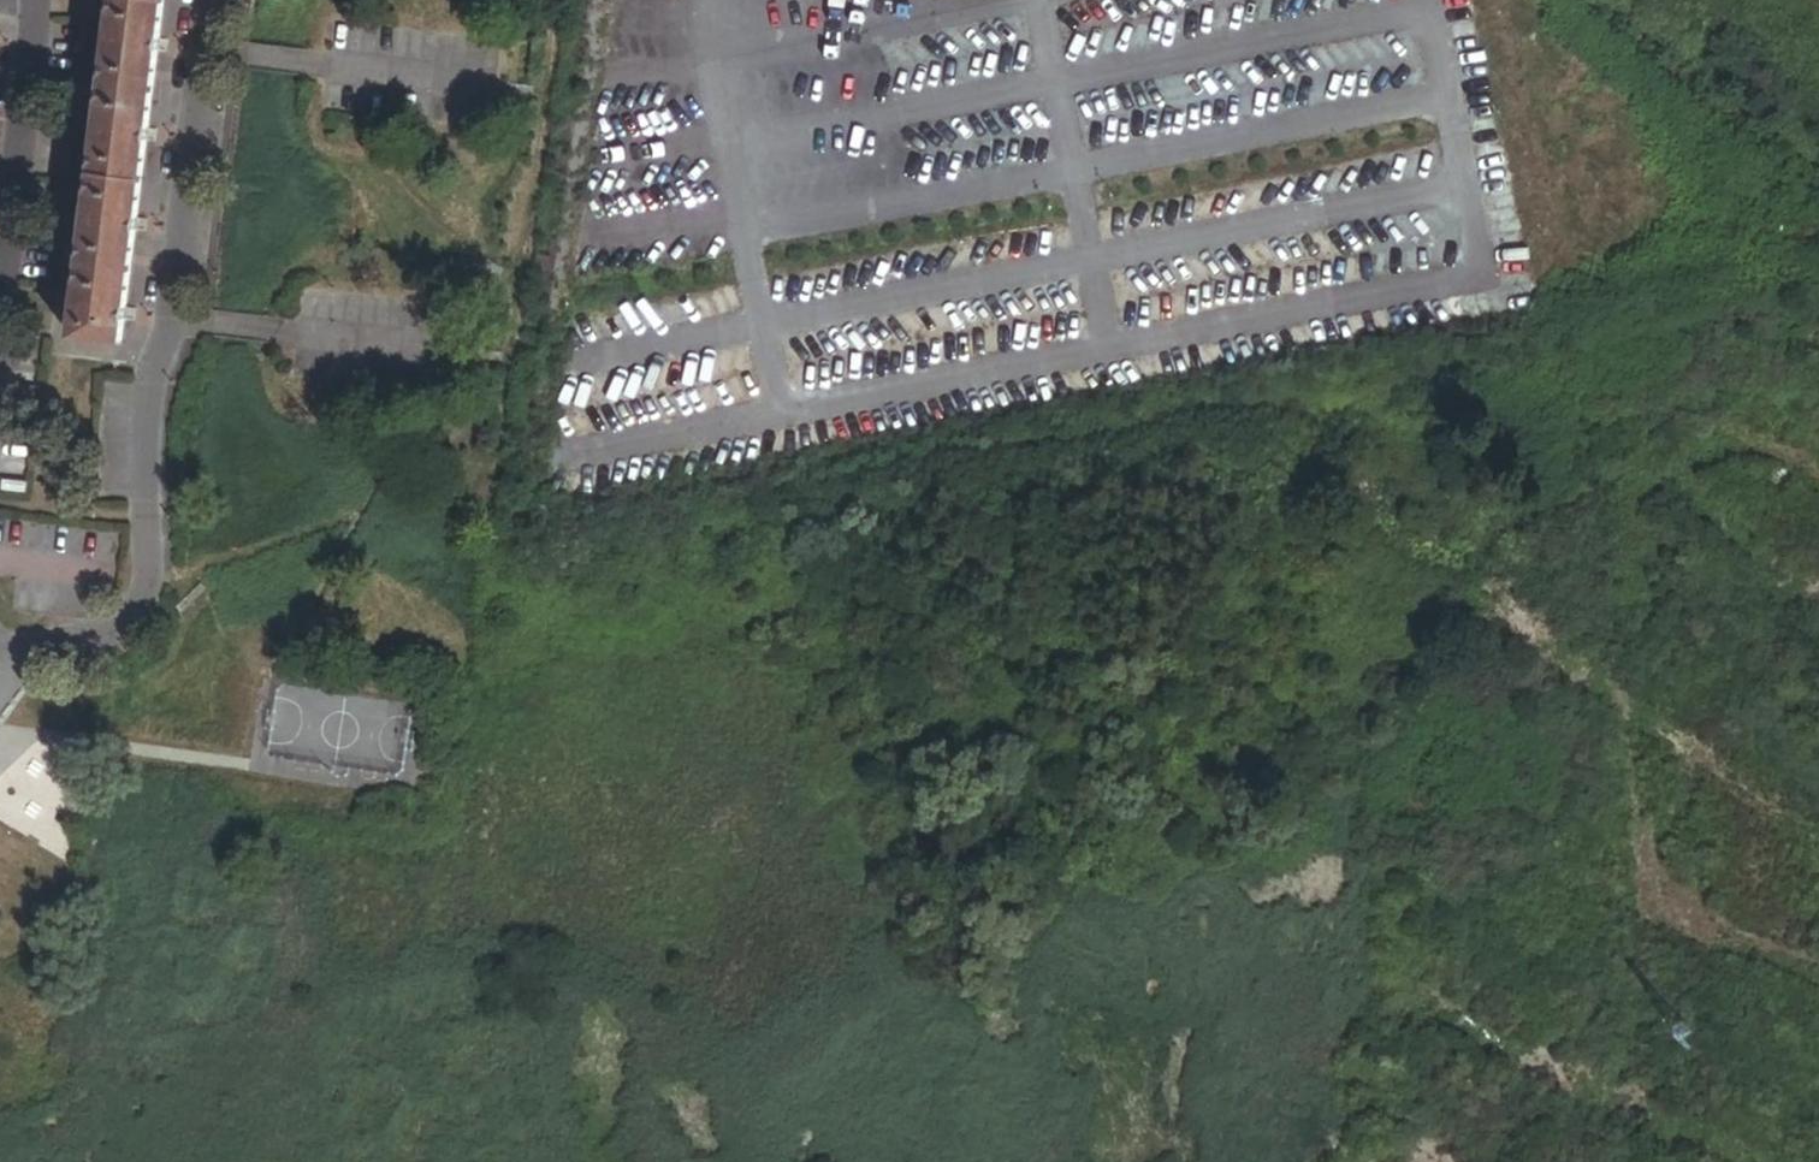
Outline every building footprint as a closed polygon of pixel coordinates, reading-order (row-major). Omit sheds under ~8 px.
[(167,0),(115,0),(74,335),(126,342),(167,0)]
